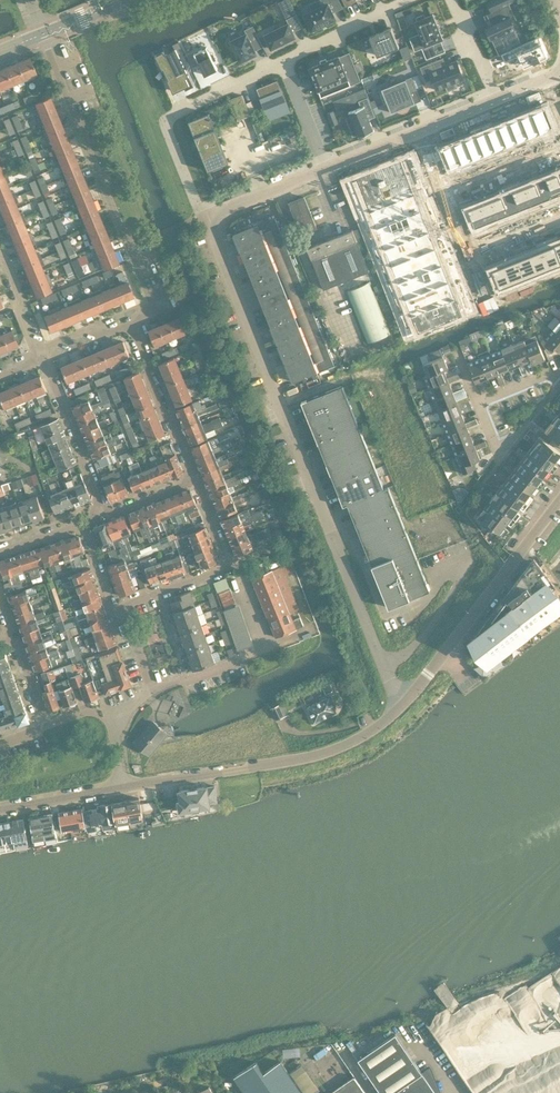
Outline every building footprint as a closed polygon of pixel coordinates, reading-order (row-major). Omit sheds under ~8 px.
[(304,15),(312,30),(319,26),(320,27),(328,23),(327,22),(335,19),(332,13),(342,8),(338,0),(329,0),(330,2),(312,11),(304,15)] [(514,29),(508,17),(510,16),(514,14),(509,4),(517,0),(491,0),(488,2),(492,12),(491,13),(487,14),(491,25),(488,26),(486,27),(492,40),(494,45),(517,35),(514,29)] [(398,21),(404,18),(402,11),(395,14),(398,21)] [(281,44),(282,44),(285,42),(286,42),(286,41),(295,37),(293,32),(303,27),(297,14),(286,19),(288,23),(264,35),(271,49),(281,44)] [(420,34),(410,38),(412,44),(415,50),(422,48),(427,59),(445,52),(440,40),(442,39),(442,40),(443,39),(442,38),(439,30),(436,24),(433,15),(433,14),(432,15),(425,18),(423,15),(416,18),(417,21),(416,21),(415,21),(415,22),(420,34)] [(246,33),(230,41),(240,62),(242,61),(242,63),(251,59),(250,57),(251,56),(252,55),(255,53),(256,53),(255,51),(252,44),(260,40),(253,26),(244,30),(246,33)] [(391,28),(369,37),(377,56),(399,47),(391,28)] [(539,37),(501,54),(505,62),(519,56),(523,65),(524,67),(534,63),(541,59),(548,56),(547,54),(539,37)] [(407,46),(400,49),(404,60),(411,57),(407,46)] [(206,47),(188,56),(193,66),(199,63),(205,75),(217,69),(213,61),(215,60),(213,55),(211,56),(206,47)] [(162,52),(155,55),(162,70),(163,70),(168,79),(167,80),(173,93),(184,88),(185,90),(194,86),(176,49),(165,54),(164,51),(162,52)] [(310,68),(309,68),(309,69),(318,90),(318,91),(319,91),(321,97),(332,93),(329,87),(347,79),(350,86),(360,81),(353,64),(343,68),(339,57),(339,56),(338,56),(338,57),(328,61),(328,60),(320,64),(310,68)] [(23,60),(16,63),(23,80),(36,74),(29,57),(27,58),(27,57),(23,59),(23,60)] [(420,67),(426,81),(432,79),(436,90),(445,86),(447,91),(457,87),(455,82),(458,81),(457,78),(463,76),(457,61),(446,65),(443,58),(420,67)] [(11,85),(23,80),(16,63),(15,63),(14,62),(10,64),(11,65),(4,68),(11,85)] [(11,85),(4,68),(2,69),(2,68),(0,68),(0,90),(11,85)] [(373,74),(361,78),(363,85),(375,81),(373,74)] [(411,77),(377,91),(382,104),(387,102),(391,113),(415,103),(411,92),(417,90),(411,77)] [(277,80),(256,89),(260,98),(265,110),(265,109),(268,116),(279,112),(284,110),(283,110),(288,108),(286,104),(287,104),(281,90),(277,80)] [(357,92),(352,94),(355,101),(368,96),(365,89),(357,92)] [(37,92),(30,95),(32,100),(39,97),(37,92)] [(32,100),(30,95),(23,98),(25,103),(32,100)] [(373,130),(373,129),(371,126),(369,119),(365,110),(372,107),(367,97),(358,101),(361,107),(348,112),(349,113),(351,116),(354,123),(348,125),(353,137),(358,134),(358,135),(358,136),(370,132),(373,131),(373,130)] [(33,110),(36,115),(54,108),(50,98),(34,104),(36,109),(33,110)] [(251,101),(246,103),(249,111),(254,109),(251,101)] [(12,103),(5,106),(7,111),(14,108),(12,103)] [(246,105),(239,108),(243,118),(250,115),(246,105)] [(545,107),(533,112),(543,136),(555,131),(545,107)] [(58,118),(54,108),(36,115),(38,121),(41,120),(43,124),(58,118)] [(333,111),(327,114),(332,126),(338,123),(333,111)] [(533,112),(522,117),(531,140),(543,136),(533,112)] [(195,138),(215,129),(211,119),(212,119),(211,118),(209,113),(207,114),(197,118),(197,117),(196,117),(197,118),(194,120),(193,118),(193,119),(188,121),(195,138)] [(11,117),(14,124),(20,122),(17,115),(11,117)] [(522,117),(511,121),(520,145),(531,140),(522,117)] [(3,120),(6,128),(11,125),(8,118),(3,120)] [(62,128),(58,118),(43,124),(45,129),(42,130),(44,136),(62,128)] [(511,121),(500,125),(509,149),(520,145),(511,121)] [(20,122),(14,124),(17,131),(23,129),(20,122)] [(11,125),(6,128),(9,135),(14,133),(11,125)] [(500,125),(488,130),(498,153),(509,149),(500,125)] [(67,139),(62,128),(44,136),(47,142),(50,141),(52,145),(67,139)] [(229,163),(215,129),(195,138),(208,171),(229,163)] [(488,130),(477,134),(487,158),(498,153),(488,130)] [(477,134),(466,139),(476,162),(483,159),(487,158),(477,134)] [(23,145),(28,143),(25,136),(20,138),(23,145)] [(12,141),(15,149),(20,146),(17,139),(12,141)] [(71,149),(67,139),(52,145),(53,150),(50,151),(53,156),(71,149)] [(466,139),(455,143),(464,167),(476,162),(466,139)] [(26,152),(31,150),(28,143),(23,145),(26,152)] [(455,143),(444,148),(453,171),(464,167),(455,143)] [(20,146),(15,149),(17,153),(18,156),(23,154),(20,146)] [(75,159),(71,149),(53,156),(55,162),(58,161),(60,166),(75,159)] [(350,179),(345,181),(347,186),(352,198),(351,198),(354,203),(358,214),(360,220),(361,220),(365,231),(367,237),(372,248),(371,248),(374,253),(378,264),(378,265),(380,270),(381,270),(385,281),(387,287),(392,298),(391,298),(394,304),(398,315),(400,320),(401,320),(405,331),(405,332),(406,335),(407,337),(412,335),(418,332),(418,333),(424,330),(423,330),(434,326),(435,326),(446,322),(446,321),(457,317),(463,315),(462,315),(468,312),(468,313),(474,311),(471,305),(467,294),(465,288),(464,288),(460,277),(458,272),(453,261),(454,260),(452,255),(451,255),(447,244),(445,238),(444,238),(440,227),(441,227),(438,221),(433,223),(428,212),(434,210),(432,204),(431,205),(427,194),(427,193),(425,188),(420,177),(421,177),(418,171),(414,160),(412,154),(406,157),(351,179),(350,179)] [(29,158),(32,166),(37,163),(34,156),(29,158)] [(79,169),(75,159),(60,166),(62,170),(59,172),(61,177),(79,169)] [(23,169),(29,167),(26,160),(20,162),(23,169)] [(37,163),(32,166),(34,173),(40,171),(37,163)] [(29,167),(23,169),(26,176),(32,174),(29,167)] [(84,180),(79,169),(61,177),(64,183),(67,182),(69,186),(84,180)] [(546,177),(556,200),(559,199),(559,179),(557,173),(546,177)] [(0,178),(0,190),(8,187),(6,182),(10,181),(7,175),(0,178)] [(37,179),(40,186),(45,184),(42,177),(37,179)] [(546,177),(535,181),(545,205),(556,200),(546,177)] [(29,183),(32,190),(37,188),(34,180),(29,183)] [(88,190),(84,180),(69,186),(71,191),(67,192),(70,198),(88,190)] [(525,185),(524,186),(533,209),(536,208),(545,205),(535,181),(525,185)] [(45,184),(40,186),(43,193),(48,191),(45,184)] [(524,186),(513,190),(522,214),(533,209),(524,186)] [(16,196),(14,190),(10,191),(8,187),(0,190),(0,202),(16,196)] [(37,188),(32,190),(35,197),(40,195),(37,188)] [(92,200),(88,190),(70,198),(72,203),(75,202),(77,207),(92,200)] [(513,190),(502,195),(511,218),(522,214),(513,190)] [(502,195),(490,199),(500,223),(511,218),(502,195)] [(0,202),(0,210),(1,214),(17,207),(15,203),(18,201),(16,196),(0,202)] [(46,200),(49,207),(54,205),(51,197),(46,200)] [(302,234),(316,228),(304,197),(289,203),(302,234)] [(490,199),(479,204),(489,227),(500,223),(490,199)] [(96,210),(92,200),(77,207),(79,211),(76,213),(78,218),(96,210)] [(40,210),(46,208),(43,201),(37,203),(40,210)] [(479,204),(468,208),(477,232),(489,227),(479,204)] [(54,205),(49,207),(52,214),(57,212),(54,205)] [(1,214),(6,224),(24,216),(22,211),(19,212),(17,207),(1,214)] [(49,215),(46,208),(40,210),(43,217),(49,215)] [(101,221),(96,210),(78,218),(81,224),(84,223),(86,227),(101,221)] [(27,222),(24,216),(6,224),(10,234),(25,228),(23,223),(27,222)] [(241,252),(282,235),(275,217),(234,234),(241,252)] [(54,220),(57,227),(62,225),(59,218),(54,220)] [(46,224),(49,231),(54,229),(51,221),(46,224)] [(105,231),(101,221),(86,227),(88,232),(85,233),(87,239),(105,231)] [(65,232),(62,225),(57,227),(60,235),(65,232)] [(10,234),(14,245),(33,237),(31,231),(27,233),(25,228),(10,234)] [(57,236),(54,229),(49,231),(52,238),(57,236)] [(324,289),(369,271),(352,229),(307,247),(324,289)] [(109,242),(105,231),(87,239),(89,244),(92,243),(94,248),(109,242)] [(248,271),(290,254),(282,235),(241,252),(248,271)] [(14,245),(18,255),(34,249),(32,244),(35,243),(33,237),(14,245)] [(63,241),(66,248),(71,246),(68,239),(63,241)] [(57,251),(63,249),(60,242),(54,244),(57,251)] [(114,252),(109,242),(94,248),(96,252),(93,254),(95,259),(114,252)] [(542,249),(551,272),(559,269),(559,258),(554,244),(542,249)] [(71,246),(66,248),(69,255),(74,253),(71,246)] [(18,255),(23,265),(41,258),(39,252),(36,253),(34,249),(18,255)] [(66,256),(63,249),(57,251),(60,259),(66,256)] [(542,249),(529,254),(539,277),(551,272),(542,249)] [(114,252),(95,259),(98,265),(101,264),(103,269),(118,263),(114,252)] [(256,289),(297,272),(290,254),(248,271),(256,289)] [(529,254),(517,259),(527,282),(525,277),(536,273),(538,278),(539,277),(529,254)] [(23,265),(27,275),(42,269),(40,265),(44,263),(41,258),(23,265)] [(71,261),(74,268),(80,266),(77,259),(71,261)] [(517,259),(505,264),(514,287),(527,282),(517,259)] [(66,272),(71,270),(68,263),(63,265),(66,272)] [(505,264),(492,269),(501,292),(514,287),(505,264)] [(83,273),(80,266),(74,268),(77,276),(83,273)] [(27,275),(31,286),(50,278),(48,272),(44,274),(42,269),(27,275)] [(74,277),(71,270),(66,272),(69,279),(74,277)] [(104,278),(112,275),(109,270),(102,273),(104,278)] [(115,283),(122,301),(133,297),(122,271),(116,274),(119,281),(115,283)] [(263,308),(305,291),(297,272),(256,289),(263,308)] [(96,276),(89,279),(91,284),(98,281),(96,276)] [(52,284),(50,278),(31,286),(36,297),(51,291),(49,285),(52,284)] [(84,287),(91,284),(89,279),(81,282),(84,287)] [(369,282),(347,291),(368,343),(390,334),(369,282)] [(112,305),(122,301),(115,283),(109,285),(110,288),(106,290),(112,305)] [(75,284),(68,287),(70,293),(77,290),(75,284)] [(63,296),(70,293),(68,287),(61,290),(63,296)] [(102,309),(112,305),(106,290),(101,292),(100,289),(94,291),(102,309)] [(91,314),(102,309),(94,291),(88,294),(90,297),(85,299),(91,314)] [(271,326),(312,309),(305,291),(263,308),(271,326)] [(55,293),(48,296),(50,301),(57,298),(55,293)] [(50,301),(48,296),(40,299),(43,304),(50,301)] [(81,318),(91,314),(85,299),(81,301),(79,297),(74,300),(81,318)] [(71,322),(81,318),(74,300),(68,302),(69,305),(65,307),(71,322)] [(61,327),(71,322),(65,307),(60,309),(59,306),(53,308),(61,327)] [(61,327),(53,308),(47,311),(49,314),(44,316),(50,331),(61,327)] [(278,345),(320,328),(312,309),(271,326),(278,345)] [(547,325),(552,329),(559,336),(559,320),(555,316),(547,325)] [(170,322),(176,336),(186,332),(180,318),(170,322)] [(176,336),(170,322),(160,326),(166,340),(176,336)] [(166,340),(160,326),(149,331),(155,345),(166,340)] [(286,363),(327,346),(320,328),(278,345),(286,363)] [(552,329),(544,339),(547,342),(544,346),(551,353),(555,348),(559,352),(559,336),(552,329)] [(1,335),(7,349),(18,345),(12,331),(1,335)] [(535,335),(524,340),(526,344),(525,344),(532,360),(531,360),(533,364),(545,359),(535,335)] [(524,340),(513,345),(520,364),(523,363),(531,360),(532,360),(525,344),(526,344),(524,340)] [(113,346),(119,360),(129,356),(123,341),(113,346)] [(187,343),(180,346),(182,351),(189,348),(187,343)] [(525,368),(523,363),(520,364),(513,345),(501,349),(509,369),(518,365),(520,370),(525,368)] [(113,346),(103,350),(109,364),(119,360),(113,346)] [(327,346),(286,363),(293,381),(334,365),(327,346)] [(176,347),(169,350),(171,355),(179,352),(176,347)] [(501,349),(490,354),(498,373),(500,372),(509,369),(501,349)] [(109,364),(103,350),(93,354),(99,369),(109,364)] [(164,358),(171,355),(169,350),(162,353),(164,358)] [(478,354),(479,358),(487,378),(496,374),(498,379),(503,378),(500,372),(498,373),(490,354),(489,350),(478,354)] [(195,362),(200,359),(197,352),(192,354),(195,362)] [(93,354),(82,359),(88,373),(99,369),(93,354)] [(444,369),(444,370),(448,368),(443,356),(423,364),(428,375),(428,376),(444,369)] [(160,364),(164,374),(179,368),(174,358),(160,364)] [(475,382),(487,378),(479,358),(467,363),(475,382)] [(82,359),(72,363),(78,377),(88,373),(82,359)] [(200,359),(195,362),(198,369),(203,367),(200,359)] [(67,382),(78,377),(72,363),(61,367),(67,382)] [(130,366),(123,369),(125,374),(132,371),(130,366)] [(183,378),(179,368),(164,374),(169,384),(183,378)] [(125,374),(123,369),(115,372),(118,377),(125,374)] [(447,378),(444,370),(444,369),(428,376),(428,375),(424,376),(429,388),(448,380),(447,378)] [(129,388),(144,382),(139,372),(125,377),(129,388)] [(204,382),(209,380),(206,373),(201,375),(204,382)] [(109,374),(102,377),(104,383),(111,380),(109,374)] [(40,376),(30,380),(36,395),(46,390),(40,376)] [(433,399),(453,391),(449,382),(454,380),(452,376),(447,378),(448,380),(429,388),(433,399)] [(104,383),(102,377),(95,380),(97,385),(104,383)] [(169,384),(173,395),(187,389),(183,378),(169,384)] [(20,385),(26,399),(36,395),(30,380),(20,385)] [(209,380),(204,382),(206,389),(212,387),(209,380)] [(129,388),(133,398),(148,392),(144,382),(129,388)] [(89,383),(81,386),(84,391),(91,388),(89,383)] [(20,385),(10,389),(16,403),(26,399),(20,385)] [(343,506),(347,504),(384,489),(384,488),(343,385),(301,402),(343,506)] [(84,391),(81,386),(74,389),(76,394),(84,391)] [(113,395),(118,393),(115,386),(110,388),(113,395)] [(16,403),(10,389),(0,393),(0,397),(5,408),(16,403)] [(72,407),(76,416),(99,406),(103,404),(109,402),(104,389),(98,392),(102,401),(91,405),(89,400),(72,407)] [(192,399),(187,389),(173,395),(177,405),(192,399)] [(457,403),(456,400),(453,391),(433,399),(438,410),(457,403)] [(133,398),(138,409),(152,403),(148,392),(133,398)] [(121,400),(118,393),(113,395),(115,402),(121,400)] [(457,403),(438,410),(442,422),(462,414),(458,405),(463,403),(461,398),(456,400),(457,403)] [(176,409),(180,418),(216,403),(214,399),(195,407),(193,402),(176,409)] [(138,409),(142,419),(156,413),(152,403),(138,409)] [(180,418),(183,427),(200,420),(198,415),(217,407),(216,403),(180,418)] [(80,425),(96,418),(94,413),(101,410),(99,406),(76,416),(80,425)] [(118,409),(121,416),(126,414),(123,406),(118,409)] [(50,408),(43,411),(45,417),(52,414),(50,408)] [(38,420),(45,417),(43,411),(36,414),(38,420)] [(142,419),(146,429),(160,423),(156,413),(142,419)] [(129,421),(126,414),(121,416),(124,423),(129,421)] [(466,425),(465,423),(462,414),(442,422),(447,433),(466,425)] [(29,417),(22,420),(24,425),(32,422),(29,417)] [(183,427),(187,435),(221,421),(220,417),(202,425),(200,420),(183,427)] [(83,433),(107,423),(110,422),(108,418),(98,423),(96,418),(80,425),(83,433)] [(37,438),(62,428),(58,419),(42,426),(43,430),(35,434),(37,438)] [(17,428),(24,425),(22,420),(15,423),(17,428)] [(223,425),(221,421),(187,435),(191,444),(207,437),(205,432),(223,425)] [(466,425),(447,433),(451,444),(471,436),(467,427),(473,425),(471,421),(465,423),(466,425)] [(552,422),(545,430),(559,443),(559,429),(552,422)] [(107,423),(83,433),(87,442),(103,435),(110,432),(107,423)] [(165,434),(160,423),(146,429),(150,440),(165,434)] [(126,429),(129,436),(135,434),(132,427),(126,429)] [(62,428),(37,438),(39,442),(47,439),(49,443),(65,437),(62,428)] [(15,440),(14,437),(18,435),(24,432),(23,430),(19,432),(18,431),(15,433),(4,437),(6,442),(15,440)] [(29,437),(30,441),(35,439),(32,430),(27,432),(28,434),(26,435),(27,438),(29,437)] [(138,441),(135,434),(129,436),(132,443),(138,441)] [(119,439),(119,438),(118,435),(106,440),(103,435),(87,442),(90,451),(119,439)] [(123,436),(119,438),(119,439),(90,451),(94,459),(118,450),(115,445),(125,441),(123,436)] [(451,444),(456,455),(475,447),(474,445),(471,436),(451,444)] [(65,437),(49,443),(51,448),(42,451),(44,456),(69,445),(65,437)] [(208,440),(192,447),(195,456),(229,442),(231,441),(229,437),(217,442),(215,437),(208,440)] [(534,445),(553,460),(555,458),(559,463),(559,452),(540,437),(534,445)] [(160,445),(167,461),(173,476),(183,472),(170,441),(160,445)] [(195,456),(199,465),(216,458),(214,453),(231,446),(229,442),(195,456)] [(482,448),(480,443),(474,445),(475,447),(456,455),(463,473),(476,468),(473,462),(480,459),(476,450),(482,448)] [(56,461),(73,454),(69,445),(44,456),(46,460),(54,457),(56,461)] [(154,455),(153,455),(163,480),(173,476),(167,461),(161,463),(154,447),(150,445),(154,455)] [(534,445),(528,453),(553,473),(558,467),(552,462),(553,460),(534,445)] [(121,459),(126,457),(127,460),(132,458),(129,452),(119,455),(121,459)] [(549,479),(553,473),(528,453),(521,461),(541,476),(542,474),(549,479)] [(73,454),(56,461),(58,466),(50,469),(51,474),(76,463),(73,454)] [(115,454),(106,458),(108,463),(115,460),(118,459),(115,454)] [(244,457),(246,464),(252,462),(254,461),(252,454),(249,455),(244,457)] [(154,484),(163,480),(153,455),(149,457),(153,467),(148,469),(154,484)] [(199,465),(203,473),(229,462),(238,458),(237,455),(223,460),(221,456),(216,458),(199,465)] [(108,463),(106,458),(99,461),(101,466),(108,463)] [(521,461),(515,469),(541,489),(546,483),(539,478),(541,476),(521,461)] [(144,488),(154,484),(148,469),(142,471),(138,462),(134,463),(144,488)] [(229,462),(203,473),(206,482),(223,475),(221,470),(230,466),(229,462)] [(134,492),(144,488),(134,463),(130,465),(134,474),(128,477),(134,492)] [(73,467),(69,469),(72,476),(76,484),(75,484),(82,502),(91,498),(80,472),(76,474),(73,467)] [(66,488),(73,505),(82,502),(75,484),(76,484),(72,476),(69,469),(64,471),(68,480),(64,482),(66,488)] [(536,495),(541,489),(515,469),(509,477),(529,492),(530,490),(536,495)] [(114,471),(108,473),(112,481),(113,481),(120,498),(129,494),(122,477),(119,471),(114,472),(114,471)] [(112,481),(108,473),(101,476),(111,502),(120,498),(113,481),(112,481)] [(37,480),(35,474),(27,476),(29,482),(37,480)] [(64,509),(73,505),(66,488),(62,490),(58,481),(59,480),(57,474),(51,476),(64,509)] [(206,482),(210,491),(236,480),(234,476),(225,480),(223,475),(206,482)] [(51,514),(64,509),(51,476),(47,478),(53,493),(49,495),(51,502),(48,503),(51,514)] [(509,477),(503,484),(529,505),(534,499),(527,494),(529,492),(509,477)] [(236,480),(210,491),(213,499),(230,492),(235,490),(233,485),(237,484),(242,482),(241,478),(236,480)] [(22,486),(20,479),(13,482),(15,488),(22,486)] [(2,485),(4,491),(10,489),(8,483),(2,485)] [(503,484),(497,492),(516,508),(518,506),(524,511),(529,505),(503,484)] [(347,504),(389,607),(430,591),(388,487),(384,488),(384,489),(347,504)] [(187,509),(189,513),(198,509),(190,489),(181,492),(187,509)] [(187,509),(181,492),(172,496),(183,522),(186,520),(183,511),(187,509)] [(213,499),(217,508),(243,497),(241,493),(232,497),(230,492),(213,499)] [(497,492),(491,500),(517,520),(521,514),(515,509),(516,508),(497,492)] [(243,497),(217,508),(220,517),(237,510),(235,505),(245,501),(252,498),(251,494),(243,497)] [(37,496),(27,499),(35,524),(39,522),(38,519),(44,517),(37,496)] [(183,522),(172,496),(163,499),(170,516),(175,514),(179,523),(183,522)] [(32,525),(35,524),(27,499),(18,502),(25,524),(31,522),(32,525)] [(170,516),(163,499),(155,503),(165,529),(169,527),(165,518),(170,516)] [(491,500),(485,508),(504,523),(505,521),(512,526),(517,520),(491,500)] [(25,524),(18,502),(8,505),(16,530),(20,529),(19,526),(25,524)] [(165,529),(155,503),(146,507),(155,528),(159,526),(161,531),(165,529)] [(0,508),(0,512),(6,530),(12,528),(13,531),(16,530),(8,505),(0,508)] [(137,510),(148,536),(151,534),(150,530),(155,528),(146,507),(137,510)] [(503,525),(504,523),(485,508),(478,517),(504,537),(509,530),(503,525)] [(222,520),(225,529),(263,513),(262,509),(249,515),(246,509),(222,520)] [(148,536),(137,510),(128,514),(135,530),(140,528),(144,538),(148,536)] [(263,513),(225,529),(229,538),(246,531),(244,526),(265,517),(263,513)] [(124,515),(115,519),(126,547),(130,556),(131,556),(137,554),(141,553),(140,550),(137,544),(131,546),(127,536),(131,534),(124,515)] [(118,554),(120,557),(121,561),(130,557),(130,556),(126,547),(115,519),(107,522),(114,541),(119,539),(124,552),(118,554)] [(115,548),(105,523),(95,527),(104,553),(115,548)] [(184,542),(186,545),(209,535),(205,527),(196,531),(188,534),(190,539),(184,542)] [(229,538),(232,546),(266,533),(264,529),(248,536),(246,531),(229,538)] [(175,539),(178,538),(179,538),(177,535),(174,536),(173,533),(168,536),(170,541),(175,539)] [(268,537),(266,533),(232,546),(235,554),(238,555),(253,549),(251,544),(268,537)] [(79,535),(68,539),(78,568),(89,565),(87,559),(81,561),(79,554),(84,552),(79,535)] [(193,546),(195,551),(212,544),(209,535),(186,545),(187,548),(193,546)] [(161,545),(166,543),(170,541),(168,536),(162,538),(163,540),(160,542),(161,545)] [(73,570),(78,568),(68,539),(58,542),(64,558),(69,557),(73,570)] [(58,542),(48,545),(58,575),(63,574),(58,560),(64,558),(58,542)] [(191,558),(192,562),(216,552),(212,544),(195,551),(197,556),(191,558)] [(53,577),(58,575),(48,545),(38,549),(43,565),(49,563),(52,573),(53,577)] [(38,549),(28,552),(38,581),(42,580),(38,567),(43,565),(38,549)] [(173,551),(169,552),(177,576),(186,573),(183,564),(180,556),(180,555),(175,557),(173,551)] [(33,583),(38,581),(28,552),(18,555),(23,572),(29,570),(33,583)] [(168,559),(163,561),(169,579),(177,576),(169,552),(166,553),(168,559)] [(219,559),(216,552),(192,562),(194,565),(200,563),(201,568),(217,562),(219,559)] [(23,572),(18,555),(8,558),(18,588),(22,587),(18,573),(23,572)] [(183,555),(180,556),(183,564),(186,572),(189,571),(183,555)] [(121,561),(120,557),(107,562),(108,565),(121,561)] [(155,557),(152,558),(160,582),(169,579),(163,561),(158,563),(155,557)] [(487,672),(559,616),(559,591),(534,557),(535,557),(534,557),(470,642),(471,642),(475,648),(472,652),(472,653),(487,672)] [(18,588),(8,558),(0,561),(0,570),(3,578),(9,576),(12,586),(6,588),(8,592),(18,588)] [(151,585),(160,582),(152,558),(151,558),(149,559),(149,561),(151,565),(145,567),(151,585)] [(125,559),(121,561),(108,565),(111,574),(138,565),(136,561),(127,565),(125,559)] [(139,569),(138,565),(111,574),(114,583),(131,577),(129,572),(139,569)] [(297,609),(280,567),(273,570),(252,578),(276,637),(304,626),(300,617),(293,620),(290,612),(297,609)] [(64,582),(66,587),(94,578),(90,568),(73,574),(74,578),(64,582)] [(136,590),(131,577),(114,583),(117,592),(119,591),(121,596),(136,590)] [(78,588),(80,593),(97,587),(94,578),(66,587),(68,591),(78,588)] [(237,605),(226,578),(214,583),(218,592),(225,609),(237,605)] [(71,602),(73,606),(100,596),(97,587),(80,593),(81,598),(71,602)] [(13,606),(39,597),(38,592),(28,596),(26,590),(9,596),(13,606)] [(173,613),(195,605),(190,591),(174,597),(175,597),(176,601),(170,603),(173,613)] [(84,607),(86,612),(103,606),(100,596),(73,606),(74,610),(84,607)] [(13,606),(16,615),(33,609),(31,604),(41,601),(39,597),(13,606)] [(238,650),(249,646),(253,645),(239,604),(224,610),(238,650)] [(175,616),(177,622),(198,615),(195,605),(173,613),(174,613),(171,614),(172,617),(175,616)] [(78,621),(79,625),(107,615),(103,606),(86,612),(88,617),(78,621)] [(16,615),(19,625),(46,615),(44,611),(35,614),(33,609),(16,615)] [(46,615),(19,625),(22,634),(40,628),(38,623),(47,620),(46,615)] [(91,625),(93,631),(110,625),(107,615),(79,625),(81,629),(91,625)] [(176,629),(177,633),(201,624),(198,615),(177,622),(179,628),(176,629)] [(66,629),(69,628),(75,626),(74,621),(64,624),(66,629)] [(181,635),(183,641),(205,634),(201,624),(177,633),(178,636),(181,635)] [(85,639),(86,643),(113,634),(110,625),(93,631),(95,636),(85,639)] [(22,634),(26,643),(52,634),(51,630),(41,633),(40,628),(22,634)] [(52,634),(26,643),(29,653),(46,647),(44,642),(54,638),(52,634)] [(117,644),(113,634),(86,643),(88,648),(93,646),(95,651),(117,644)] [(183,648),(184,652),(208,643),(205,634),(183,641),(186,647),(183,648)] [(73,638),(69,639),(72,648),(78,646),(75,637),(73,638)] [(188,654),(190,660),(211,653),(208,643),(184,652),(185,655),(188,654)] [(82,659),(78,646),(72,648),(77,660),(82,659)] [(29,653),(32,662),(59,653),(57,649),(48,652),(46,647),(29,653)] [(112,665),(122,661),(117,647),(98,654),(103,668),(113,665),(112,665)] [(59,653),(32,662),(35,672),(58,664),(56,659),(60,657),(59,653)] [(215,662),(211,653),(190,660),(192,666),(189,667),(190,670),(190,671),(215,662)] [(11,671),(8,661),(8,660),(0,663),(0,675),(11,671)] [(113,665),(103,668),(106,676),(101,678),(103,684),(102,684),(106,694),(121,688),(129,686),(130,684),(122,661),(112,665),(113,665)] [(71,663),(65,665),(72,684),(73,684),(74,686),(79,684),(85,701),(99,696),(93,679),(84,682),(81,673),(75,676),(71,663)] [(65,665),(47,671),(51,684),(56,682),(65,707),(70,705),(72,706),(75,705),(76,703),(77,702),(71,685),(72,685),(72,684),(65,665)] [(11,671),(0,675),(0,687),(15,682),(11,671)] [(60,707),(51,684),(47,671),(42,673),(45,683),(44,683),(47,691),(42,692),(49,711),(51,710),(52,711),(53,712),(57,711),(57,709),(57,708),(60,707)] [(19,693),(15,682),(0,687),(0,691),(1,694),(0,694),(0,699),(19,693)] [(315,723),(336,712),(331,701),(337,698),(330,683),(322,687),(327,698),(307,707),(315,723)] [(6,709),(23,704),(19,693),(0,699),(0,705),(5,704),(6,709)] [(23,704),(6,709),(4,710),(6,716),(0,719),(0,730),(19,724),(29,721),(26,713),(23,704)] [(276,720),(284,716),(279,705),(271,709),(276,720)] [(149,754),(167,733),(153,721),(135,743),(149,754)] [(179,793),(177,793),(178,802),(177,804),(178,807),(179,809),(179,811),(210,807),(210,802),(217,801),(215,786),(207,787),(207,786),(179,791),(179,793)] [(118,815),(120,822),(142,818),(139,798),(113,803),(116,816),(118,815)] [(99,808),(84,811),(87,832),(96,830),(95,827),(103,825),(104,832),(114,830),(112,821),(116,820),(117,822),(120,822),(118,815),(116,816),(113,803),(99,805),(99,808)] [(86,831),(82,808),(59,812),(59,813),(61,826),(62,831),(74,829),(75,833),(86,831)] [(59,813),(52,814),(54,827),(61,826),(59,813)] [(52,814),(41,816),(45,838),(56,836),(55,831),(54,827),(52,814)] [(41,816),(30,818),(34,840),(45,838),(41,816)] [(11,821),(14,840),(15,845),(28,843),(23,819),(11,821)] [(14,840),(11,821),(0,823),(0,843),(14,840)] [(362,1057),(358,1060),(381,1092),(441,1092),(432,1066),(422,1073),(420,1071),(395,1034),(362,1057)] [(283,1066),(279,1061),(262,1072),(255,1061),(233,1077),(245,1092),(302,1092),(283,1066)] [(354,1075),(329,1092),(366,1092),(354,1075)]
